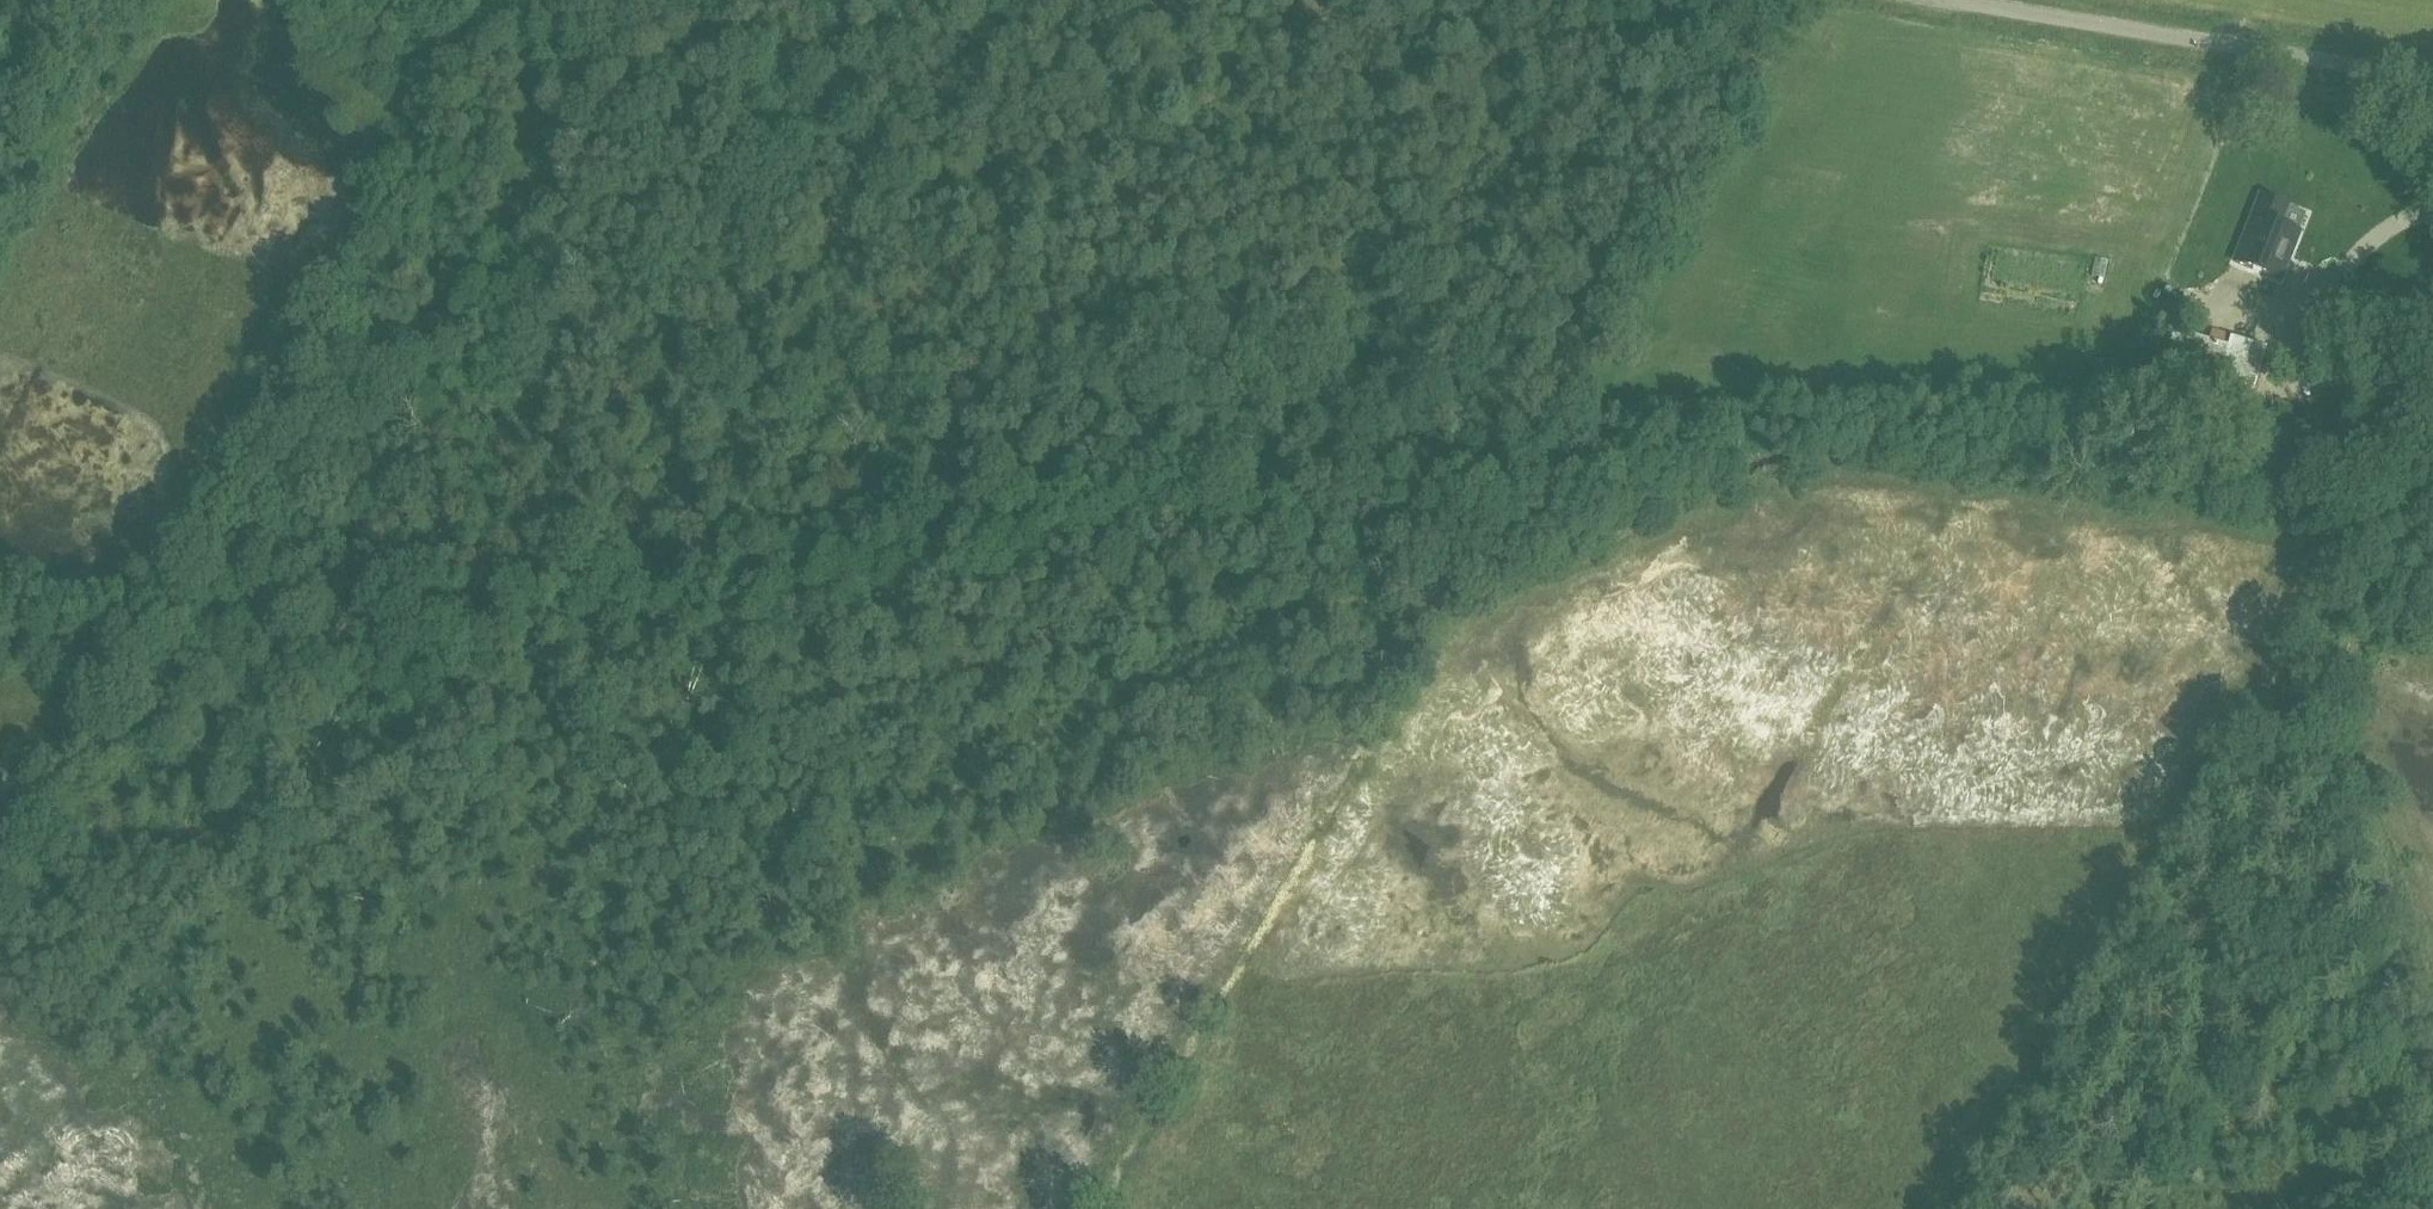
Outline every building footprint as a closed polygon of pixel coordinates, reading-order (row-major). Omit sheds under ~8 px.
[(2289,207),(2261,196),(2235,262),(2280,280),(2299,231),(2282,224),(2289,207)] [(2231,347),(2170,330),(2158,372),(2220,389),(2231,347)] [(2252,364),(2234,360),(2228,388),(2246,391),(2252,364)]
